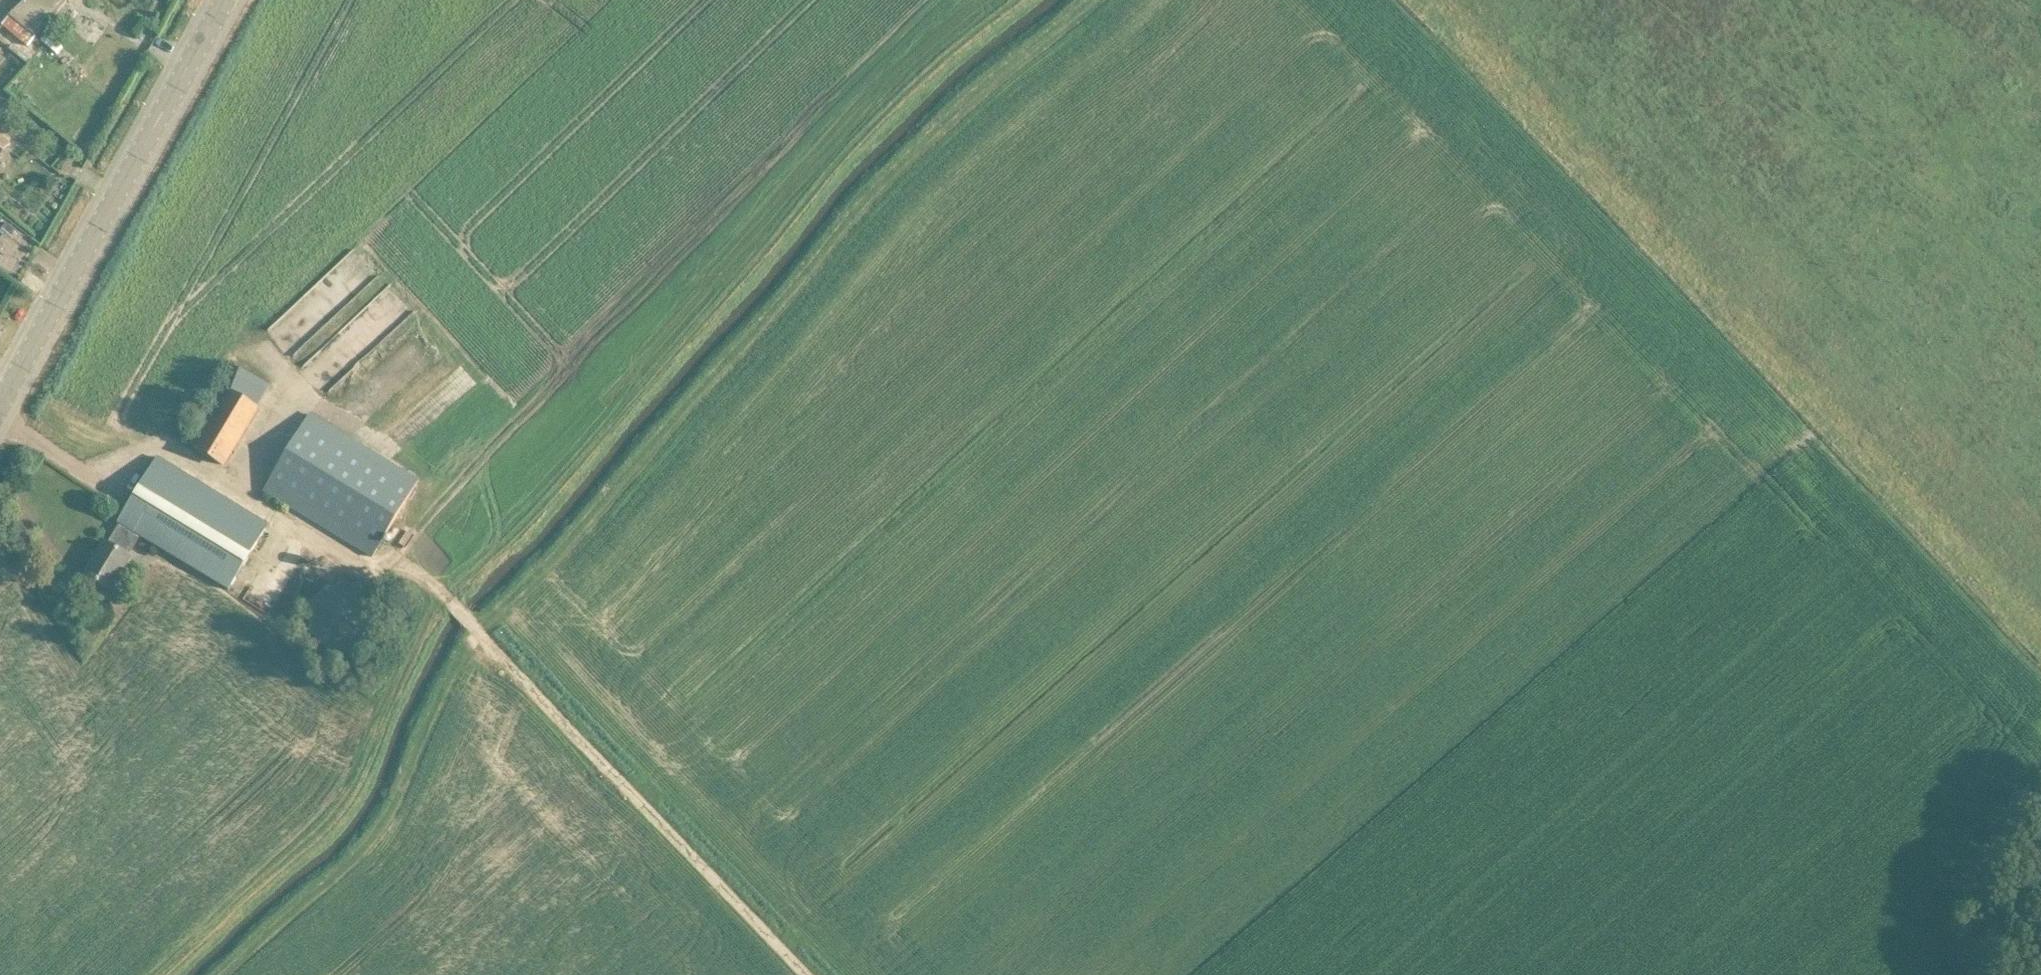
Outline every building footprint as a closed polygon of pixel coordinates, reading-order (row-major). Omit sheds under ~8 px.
[(10,15),(1,25),(28,46),(65,0),(26,0),(10,15)] [(10,145),(0,137),(0,158),(10,145)] [(234,365),(187,444),(222,466),(270,386),(234,365)] [(264,491),(374,556),(421,477),(312,412),(264,491)] [(118,522),(120,524),(141,536),(228,591),(268,527),(158,458),(118,522)] [(110,590),(130,559),(128,557),(141,536),(120,524),(108,544),(106,543),(86,575),(110,590)] [(250,587),(243,599),(268,614),(275,602),(250,587)]
